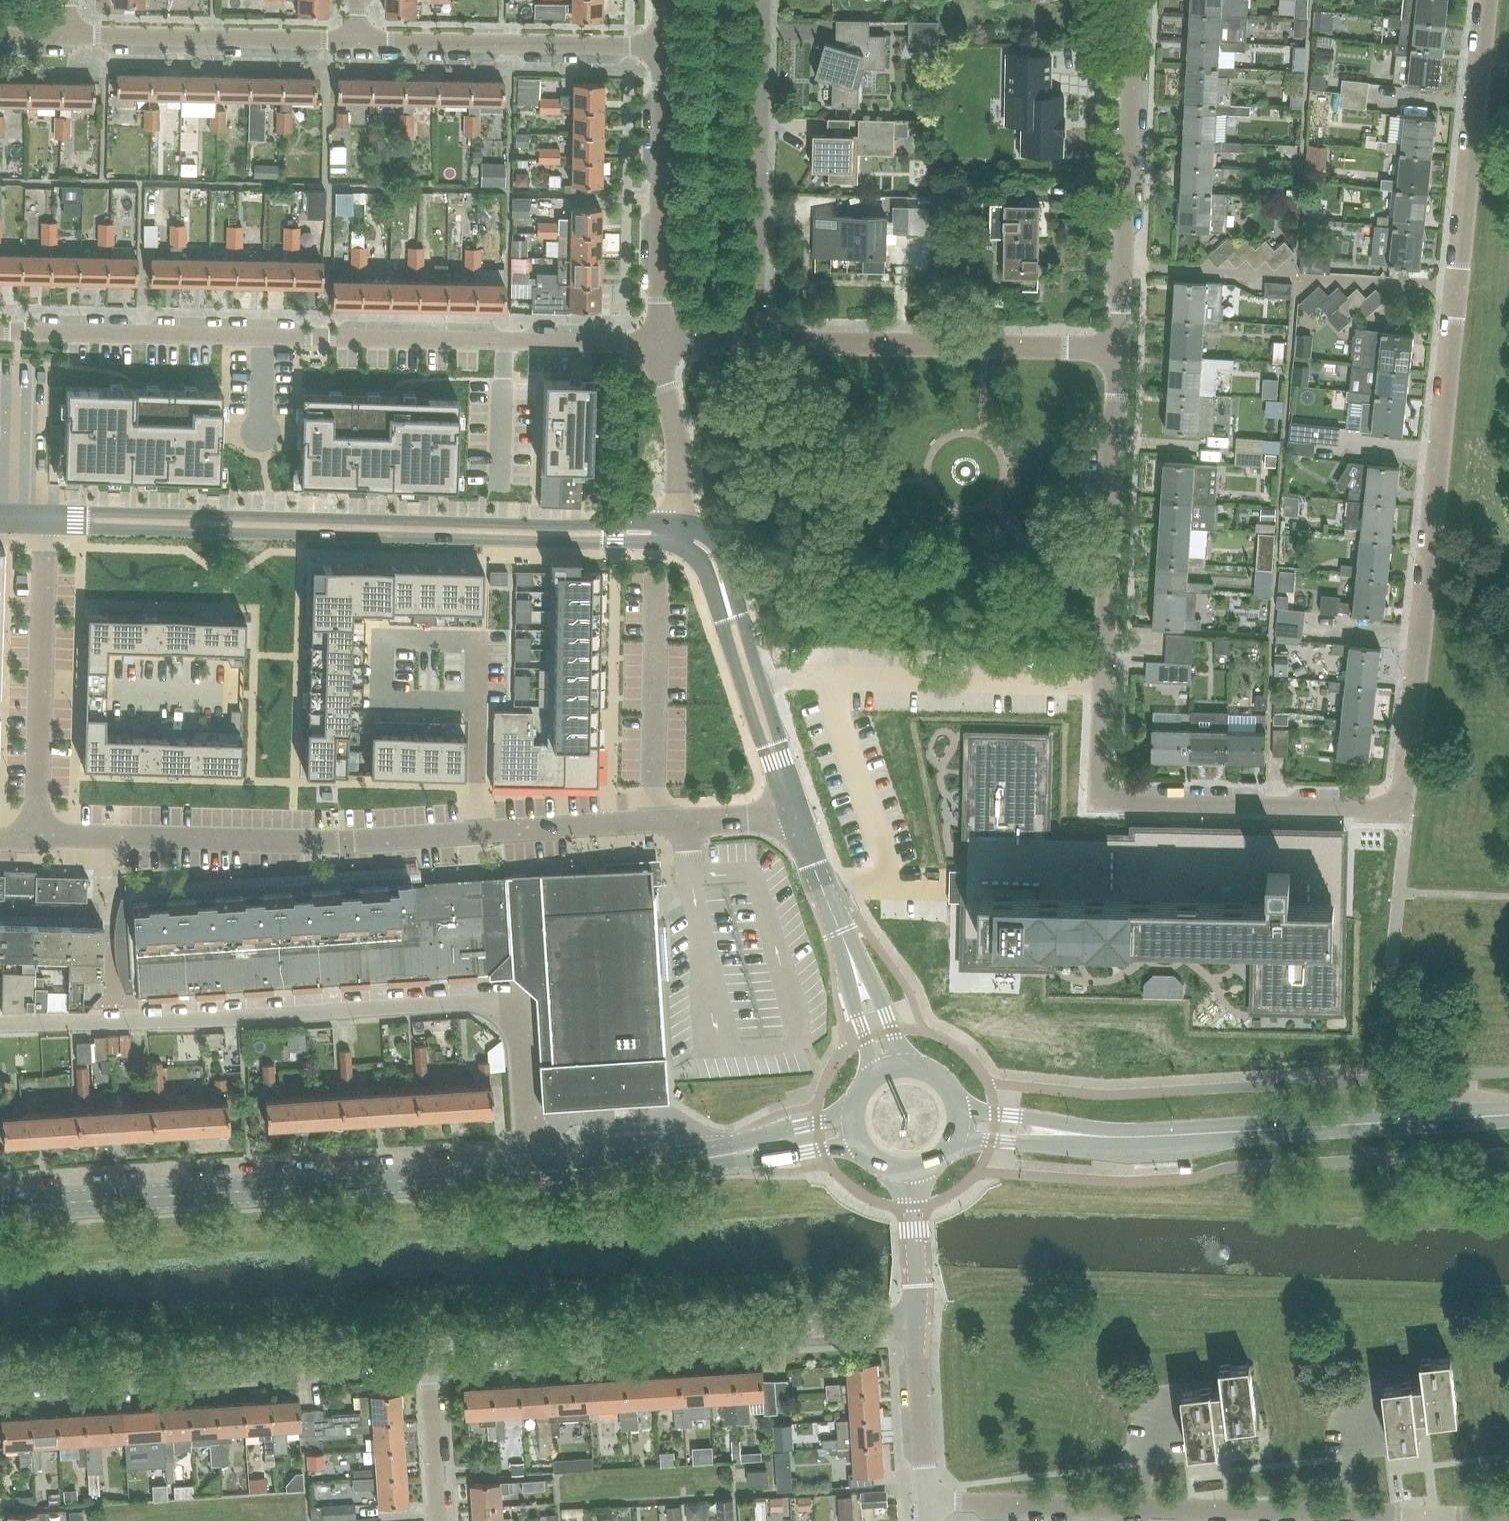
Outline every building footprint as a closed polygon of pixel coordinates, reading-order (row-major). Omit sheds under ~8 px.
[(143,0),(113,0),(113,5),(123,5),(123,10),(133,10),(133,5),(143,5),(143,0)] [(297,14),(327,14),(327,0),(297,0),(297,14)] [(417,16),(417,1),(430,2),(430,0),(387,0),(387,15),(417,16)] [(605,0),(574,0),(574,19),(604,19),(605,0)] [(1233,0),(1191,0),(1190,14),(1221,16),(1231,16),(1232,0),(1233,0)] [(1445,23),(1448,0),(1407,0),(1405,19),(1407,19),(1415,20),(1445,23)] [(1314,31),(1333,32),(1333,12),(1315,12),(1314,31)] [(1221,16),(1190,14),(1188,39),(1220,41),(1227,41),(1246,42),(1247,17),(1231,16),(1221,16)] [(1407,19),(1405,19),(1388,17),(1387,26),(1400,27),(1399,44),(1443,49),(1445,23),(1415,20),(1407,19)] [(934,24),(910,24),(910,44),(934,44),(934,24)] [(854,87),(859,69),(885,69),(885,35),(858,36),(858,49),(845,49),(825,41),(823,47),(819,47),(819,64),(815,76),(830,80),(830,107),(859,107),(858,88),(854,87)] [(1246,42),(1227,41),(1220,41),(1188,39),(1187,65),(1218,67),(1218,66),(1219,49),(1245,51),(1246,42)] [(1439,86),(1443,49),(1399,44),(1396,44),(1395,54),(1411,55),(1408,83),(1439,86)] [(1051,56),(1008,55),(1007,123),(1023,123),(1023,140),(1020,140),(1019,156),(1035,156),(1035,153),(1063,153),(1063,133),(1064,133),(1064,116),(1064,96),(1050,96),(1051,56)] [(1234,67),(1218,66),(1218,67),(1187,65),(1185,102),(1216,104),(1218,76),(1234,77),(1234,67)] [(149,97),(149,75),(116,74),(116,96),(148,97),(149,97)] [(182,97),(183,75),(149,75),(149,97),(148,97),(148,108),(145,108),(145,119),(159,120),(159,109),(159,97),(181,97),(182,97)] [(215,98),(215,76),(183,75),(182,97),(214,98),(215,98)] [(215,76),(215,98),(225,98),(248,99),(249,77),(215,76)] [(281,99),(281,77),(249,77),(248,99),(247,139),(264,140),(264,107),(260,107),(260,99),(280,99),(281,99)] [(291,111),(291,99),(314,100),(315,78),(281,77),(281,99),(280,99),(279,111),(276,111),(276,122),(290,122),(290,111),(291,111)] [(370,100),(370,79),(337,78),(336,100),(370,100)] [(540,107),(540,98),(539,98),(540,79),(517,78),(516,106),(540,107)] [(403,101),(404,79),(370,79),(370,100),(402,101),(403,101)] [(436,101),(437,80),(404,79),(403,101),(402,101),(401,113),(398,113),(398,124),(412,124),(412,113),(413,113),(413,101),(436,101)] [(1367,96),(1369,82),(1342,79),(1341,93),(1367,96)] [(469,102),(469,80),(437,80),(436,101),(467,102),(469,102)] [(478,115),(478,102),(503,103),(503,81),(469,80),(469,102),(467,102),(467,115),(464,115),(464,125),(478,125),(478,115)] [(28,82),(0,81),(0,103),(27,104),(28,82)] [(60,104),(60,82),(28,82),(27,104),(59,104),(60,104)] [(93,105),(94,83),(60,82),(60,104),(60,117),(69,117),(69,104),(93,105)] [(572,108),(602,109),(603,83),(573,83),(573,96),(559,96),(559,98),(560,98),(560,110),(572,111),(572,108)] [(1366,108),(1367,96),(1341,93),(1339,106),(1366,109),(1366,108)] [(550,112),(550,98),(540,98),(540,107),(539,112),(550,112)] [(560,98),(559,98),(550,98),(550,112),(560,112),(560,110),(560,98)] [(1250,106),(1216,104),(1185,102),(1183,140),(1214,142),(1216,114),(1250,115),(1250,106)] [(602,134),(602,109),(572,108),(572,111),(572,133),(602,134)] [(211,110),(210,121),(225,121),(225,110),(211,110)] [(347,126),(347,112),(336,112),(336,126),(347,126)] [(1400,153),(1431,155),(1435,118),(1404,115),(1401,143),(1385,142),(1384,151),(1400,153)] [(69,117),(60,117),(55,117),(55,127),(69,128),(69,117)] [(158,130),(159,120),(145,119),(144,130),(158,130)] [(894,155),(895,136),(908,136),(909,122),(895,121),(895,120),(859,119),(859,135),(814,134),(813,149),(809,158),(813,161),(813,170),(829,171),(829,183),(858,183),(859,154),(894,155)] [(224,131),(225,121),(210,121),(210,131),(224,131)] [(290,133),(290,122),(276,122),(276,132),(290,133)] [(412,135),(412,124),(398,124),(398,134),(412,135)] [(478,136),(478,125),(464,125),(464,135),(478,136)] [(68,138),(69,128),(55,127),(54,138),(68,138)] [(601,159),(602,134),(572,133),(571,158),(601,159)] [(1183,140),(1181,164),(1213,166),(1214,150),(1221,150),(1240,151),(1240,142),(1222,141),(1222,142),(1214,142),(1183,140)] [(345,147),(329,146),(329,172),(344,172),(345,147)] [(1327,148),(1307,146),(1305,167),(1326,168),(1327,148)] [(549,162),(549,148),(539,148),(538,162),(549,162)] [(549,148),(549,162),(559,162),(559,148),(549,148)] [(1427,193),(1431,155),(1400,153),(1397,180),(1381,179),(1380,188),(1396,190),(1396,189),(1427,193)] [(601,184),(601,159),(571,158),(571,184),(601,184)] [(504,185),(505,165),(480,164),(480,185),(504,185)] [(1213,166),(1181,164),(1180,190),(1211,192),(1211,191),(1212,177),(1220,178),(1221,176),(1238,177),(1239,168),(1220,167),(1213,167),(1213,166)] [(1423,230),(1427,193),(1396,189),(1396,190),(1393,217),(1378,215),(1377,225),(1392,227),(1392,226),(1423,230)] [(1228,192),(1211,191),(1211,192),(1180,190),(1178,227),(1225,230),(1228,192)] [(330,196),(330,219),(348,219),(348,196),(330,196)] [(442,209),(459,209),(459,199),(442,199),(442,209)] [(1038,276),(1040,203),(990,201),(989,237),(1004,237),(1003,275),(1038,276)] [(887,270),(885,270),(886,232),(908,233),(909,206),(893,205),(892,224),(886,223),(886,217),(838,216),(838,215),(813,215),(813,229),(816,229),(815,253),(864,255),(863,270),(858,270),(858,271),(887,272),(887,270)] [(570,233),(600,234),(600,208),(570,207),(570,218),(557,217),(557,223),(548,223),(547,236),(558,237),(558,233),(570,233)] [(41,233),(55,233),(56,222),(41,222),(41,233)] [(547,236),(548,223),(537,222),(537,236),(547,236)] [(99,233),(112,234),(112,223),(99,223),(99,233)] [(169,235),(184,235),(184,225),(169,224),(169,235)] [(241,226),(228,226),(227,226),(227,236),(241,236),(241,226)] [(1419,268),(1423,230),(1392,226),(1392,227),(1389,254),(1373,253),(1372,262),(1419,268)] [(284,237),(298,238),(298,227),(284,227),(284,237)] [(55,243),(55,233),(41,233),(41,243),(55,243)] [(112,244),(112,234),(99,233),(98,244),(112,244)] [(599,258),(600,234),(570,233),(558,233),(558,237),(557,237),(560,245),(560,257),(557,257),(557,258),(569,258),(599,258)] [(241,247),(241,236),(227,236),(227,246),(241,247)] [(298,248),(298,238),(284,237),(284,248),(298,248)] [(1226,256),(1236,247),(1227,237),(1207,255),(1217,265),(1227,257),(1226,256)] [(1245,257),(1255,248),(1246,238),(1236,247),(1226,256),(1227,257),(1236,267),(1246,258),(1245,257)] [(1264,258),(1274,250),(1265,239),(1255,248),(1245,257),(1246,258),(1255,268),(1265,259),(1264,258)] [(1274,269),(1293,251),(1284,241),(1274,250),(1264,258),(1265,259),(1274,269)] [(150,257),(149,282),(179,283),(179,258),(180,258),(180,245),(170,245),(169,257),(150,257)] [(351,257),(365,257),(365,247),(351,246),(351,257)] [(408,258),(422,258),(422,248),(408,247),(408,258)] [(465,259),(479,259),(479,249),(465,248),(465,259)] [(0,254),(0,279),(22,280),(22,255),(0,254)] [(51,280),(51,255),(22,255),(22,280),(51,280)] [(79,281),(79,256),(51,255),(51,280),(79,281)] [(108,281),(108,256),(79,256),(79,281),(108,281)] [(136,282),(136,257),(108,256),(108,281),(136,282)] [(365,267),(365,257),(351,257),(351,267),(347,267),(347,279),(331,279),(331,304),(360,304),(360,279),(360,267),(365,267)] [(1300,271),(1326,273),(1327,259),(1301,257),(1300,271)] [(207,258),(180,258),(179,258),(179,283),(207,283),(207,258)] [(236,259),(226,259),(207,258),(207,283),(236,284),(236,259)] [(422,268),(422,258),(408,258),(408,268),(422,268)] [(599,283),(599,258),(569,258),(557,258),(556,273),(557,273),(557,283),(569,283),(599,283)] [(265,259),(237,259),(236,259),(236,284),(264,284),(265,259)] [(292,285),(292,260),(265,259),(264,284),(292,285)] [(478,269),(479,259),(465,259),(465,269),(474,269),(478,269)] [(321,285),(322,260),(292,260),(292,285),(321,285)] [(834,260),(834,268),(854,269),(854,260),(834,260)] [(445,281),(446,281),(446,264),(433,264),(433,281),(417,280),(416,305),(445,306),(445,281)] [(397,280),(397,269),(390,269),(390,280),(388,280),(388,305),(416,305),(417,280),(397,280)] [(445,281),(445,306),(473,306),(473,282),(474,282),(474,269),(465,269),(465,281),(446,281),(445,281)] [(546,287),(547,272),(536,272),(536,285),(532,285),(532,308),(598,309),(599,283),(569,283),(557,283),(557,287),(546,287)] [(557,287),(557,283),(557,273),(556,273),(547,272),(546,287),(557,287)] [(388,305),(388,280),(360,279),(360,304),(388,305)] [(1173,318),(1204,319),(1205,291),(1222,292),(1222,282),(1175,279),(1173,318)] [(1264,296),(1291,297),(1292,283),(1265,281),(1264,296)] [(502,282),(474,282),(473,282),(473,306),(502,307),(502,282)] [(1319,305),(1329,295),(1320,285),(1300,303),(1309,313),(1319,305)] [(1348,296),(1339,286),(1329,295),(1319,305),(1328,315),(1338,306),(1348,296)] [(1357,307),(1367,297),(1358,287),(1348,296),(1338,306),(1347,316),(1357,307)] [(1365,317),(1386,299),(1377,289),(1367,297),(1357,307),(1365,317)] [(1220,320),(1204,319),(1173,318),(1170,355),(1201,356),(1203,329),(1219,330),(1220,320)] [(1413,333),(1366,328),(1362,366),(1409,371),(1413,333)] [(1233,358),(1201,356),(1170,355),(1168,392),(1215,395),(1217,367),(1233,368),(1233,358)] [(1362,366),(1352,365),(1350,390),(1375,393),(1406,397),(1409,371),(1362,366)] [(541,425),(539,506),(558,506),(559,473),(580,473),(580,467),(589,467),(592,381),(543,380),(541,425)] [(66,386),(63,473),(219,478),(220,441),(221,391),(66,386)] [(1402,434),(1406,397),(1375,393),(1350,390),(1350,391),(1348,390),(1346,400),(1358,401),(1363,401),(1360,431),(1371,432),(1371,431),(1402,434)] [(1213,432),(1215,395),(1168,392),(1166,429),(1213,432)] [(300,442),(299,481),(454,486),(457,399),(301,394),(300,442)] [(1338,444),(1340,426),(1290,421),(1288,439),(1315,442),(1338,444)] [(1235,450),(1262,452),(1263,438),(1236,436),(1235,450)] [(1314,455),(1315,442),(1288,439),(1287,452),(1314,455)] [(1261,465),(1262,452),(1235,450),(1234,463),(1261,465)] [(1218,465),(1163,461),(1161,500),(1209,503),(1215,504),(1218,465)] [(1364,501),(1394,504),(1398,466),(1360,462),(1357,491),(1349,490),(1348,499),(1354,500),(1364,501)] [(580,473),(559,473),(558,506),(579,507),(580,473)] [(1161,500),(1159,525),(1190,527),(1216,529),(1218,504),(1215,504),(1209,503),(1161,500)] [(1391,541),(1394,504),(1364,501),(1354,500),(1351,528),(1345,527),(1344,537),(1360,538),(1391,541)] [(1189,555),(1190,527),(1159,525),(1157,563),(1188,565),(1205,566),(1205,557),(1189,555)] [(1387,578),(1391,541),(1360,538),(1358,566),(1341,564),(1340,574),(1357,576),(1387,578)] [(493,710),(491,786),(493,786),(493,784),(596,785),(596,787),(597,787),(599,711),(601,572),(577,572),(577,561),(579,561),(579,559),(548,559),(548,560),(550,560),(550,563),(549,571),(548,571),(548,573),(550,573),(547,744),(531,744),(532,712),(494,711),(494,710),(493,710)] [(1187,581),(1188,565),(1157,563),(1155,588),(1197,591),(1212,592),(1213,582),(1187,581)] [(310,584),(305,773),(346,774),(346,772),(350,608),(481,611),(482,570),(482,569),(477,569),(322,565),(322,584),(310,584)] [(506,584),(507,571),(489,570),(489,584),(506,584)] [(531,585),(531,573),(515,573),(515,585),(531,585)] [(1383,615),(1387,578),(1357,576),(1354,603),(1338,601),(1337,610),(1383,615)] [(1195,618),(1197,591),(1155,588),(1153,625),(1200,628),(1201,618),(1195,618)] [(530,610),(531,598),(515,598),(515,610),(530,610)] [(1304,610),(1279,607),(1278,607),(1276,621),(1303,624),(1304,610)] [(530,623),(530,610),(515,610),(514,622),(530,623)] [(87,614),(85,668),(87,668),(106,668),(107,647),(197,649),(196,657),(209,658),(209,650),(213,650),(213,658),(225,658),(225,650),(230,650),(230,666),(242,666),(243,666),(244,651),(245,619),(87,614)] [(1301,637),(1303,624),(1276,621),(1275,634),(1301,637)] [(1192,650),(1193,636),(1166,634),(1165,648),(1192,650)] [(530,649),(530,637),(514,636),(514,648),(530,649)] [(1346,681),(1376,685),(1380,647),(1333,643),(1332,653),(1348,654),(1346,681)] [(799,648),(792,647),(791,662),(798,662),(799,648)] [(530,661),(530,649),(514,648),(514,660),(530,661)] [(1191,663),(1192,650),(1165,648),(1164,661),(1191,663)] [(1191,663),(1164,661),(1148,660),(1146,681),(1190,685),(1191,663)] [(529,687),(529,675),(513,674),(513,687),(529,687)] [(1376,685),(1346,681),(1329,680),(1328,689),(1344,691),(1342,718),(1372,722),(1376,685)] [(529,699),(529,687),(513,687),(513,698),(529,699)] [(84,714),(82,766),(240,770),(241,739),(242,711),(241,711),(230,710),(230,738),(162,737),(162,728),(158,728),(158,725),(150,725),(150,736),(144,736),(144,728),(132,728),(131,736),(104,735),(105,714),(85,714),(84,714)] [(1152,720),(1151,758),(1189,759),(1190,728),(1190,714),(1190,712),(1181,712),(1180,721),(1152,720)] [(1190,728),(1189,759),(1226,760),(1227,729),(1228,713),(1218,713),(1218,714),(1190,714),(1190,728)] [(1227,729),(1226,760),(1264,761),(1265,714),(1255,713),(1255,730),(1227,729)] [(1372,722),(1342,718),(1325,717),(1324,727),(1341,728),(1338,757),(1368,760),(1372,722)] [(1287,729),(1274,728),(1273,728),(1272,755),(1287,755),(1287,729)] [(370,773),(370,774),(463,777),(464,735),(371,733),(370,773)] [(969,759),(968,832),(967,849),(967,885),(965,952),(965,963),(1049,965),(1050,952),(1050,926),(1088,927),(1095,927),(1113,927),(1214,929),(1286,931),(1293,931),(1292,967),(1339,968),(1340,920),(1341,914),(1341,872),(1342,834),(1291,833),(1279,832),(1187,830),(1172,830),(1167,830),(1157,830),(1136,829),(1136,838),(1083,837),(1081,837),(1080,837),(1045,836),(1046,778),(1046,775),(1046,771),(1046,760),(969,759)] [(927,821),(926,833),(942,834),(943,822),(927,821)] [(663,1085),(652,906),(651,894),(652,894),(650,866),(613,868),(539,873),(510,875),(504,875),(505,876),(505,877),(507,911),(509,951),(484,973),(484,979),(508,977),(533,995),(540,1106),(542,1106),(650,1099),(649,1086),(657,1086),(663,1085)] [(3,870),(3,874),(4,874),(3,892),(4,892),(35,893),(36,875),(36,871),(3,870)] [(87,876),(36,875),(35,893),(34,899),(86,900),(87,876)] [(484,973),(509,951),(507,911),(505,877),(505,876),(423,881),(423,885),(411,886),(411,882),(403,883),(395,883),(395,884),(227,894),(169,898),(155,898),(155,899),(156,910),(132,911),(134,943),(137,992),(137,997),(148,996),(148,1003),(177,1001),(177,994),(196,993),(196,1000),(225,998),(225,991),(243,990),(244,996),(272,995),(273,994),(273,987),(292,986),(292,993),(321,991),(321,984),(339,983),(340,990),(369,988),(369,981),(387,980),(388,987),(429,984),(429,977),(447,976),(448,983),(473,981),(473,974),(484,973)] [(124,897),(120,897),(119,903),(117,909),(116,915),(115,921),(114,927),(114,933),(114,939),(114,945),(114,951),(115,957),(116,963),(117,969),(118,975),(120,981),(122,987),(124,992),(137,992),(134,943),(132,911),(156,910),(155,899),(155,898),(155,895),(124,897)] [(35,923),(2,922),(0,985),(0,1007),(33,1007),(35,923)] [(66,1006),(69,924),(35,923),(33,1007),(66,1006)] [(102,925),(101,925),(69,924),(66,1006),(82,1005),(101,988),(102,925)] [(1143,985),(1143,998),(1183,998),(1183,985),(1174,975),(1164,975),(1153,975),(1143,985)] [(130,1056),(129,1035),(119,1036),(120,1056),(130,1056)] [(94,1061),(106,1060),(105,1036),(93,1037),(94,1061)] [(108,1057),(118,1057),(117,1036),(107,1036),(108,1057)] [(76,1061),(90,1060),(89,1042),(75,1043),(76,1061)] [(424,1045),(413,1046),(414,1056),(425,1055),(424,1045)] [(349,1050),(339,1050),(339,1060),(350,1060),(349,1050)] [(425,1055),(414,1056),(415,1066),(425,1065),(425,1055)] [(350,1060),(339,1060),(340,1071),(351,1070),(350,1060)] [(150,1072),(161,1071),(160,1062),(150,1063),(150,1072)] [(263,1074),(274,1074),(273,1064),(262,1065),(263,1074)] [(425,1065),(415,1066),(415,1076),(426,1075),(425,1065)] [(76,1077),(86,1076),(86,1067),(75,1067),(76,1077)] [(351,1070),(340,1071),(341,1081),(351,1080),(351,1070)] [(151,1081),(161,1081),(161,1071),(150,1072),(151,1081)] [(274,1074),(263,1074),(264,1086),(274,1085),(274,1074)] [(77,1086),(87,1086),(86,1076),(76,1077),(77,1086)] [(224,1079),(214,1079),(214,1088),(225,1088),(224,1079)] [(10,1091),(9,1081),(0,1082),(0,1091),(10,1091)] [(161,1081),(151,1081),(151,1093),(162,1092),(161,1081)] [(340,1094),(264,1099),(266,1125),(341,1120),(416,1116),(491,1111),(490,1085),(415,1089),(340,1094)] [(87,1086),(77,1086),(77,1097),(88,1097),(87,1086)] [(0,1091),(0,1102),(10,1102),(10,1091),(0,1091)] [(151,1106),(153,1133),(228,1128),(226,1101),(151,1106)] [(78,1137),(153,1133),(151,1106),(76,1111),(78,1137)] [(2,1142),(78,1137),(76,1111),(1,1116),(2,1142)] [(1428,1422),(1429,1422),(1458,1418),(1450,1357),(1420,1361),(1423,1386),(1413,1387),(1412,1381),(1382,1385),(1390,1446),(1420,1442),(1417,1418),(1422,1417),(1427,1416),(1428,1422)] [(827,1393),(878,1388),(876,1362),(848,1364),(849,1383),(826,1384),(827,1393)] [(1227,1422),(1228,1428),(1258,1424),(1250,1363),(1220,1367),(1223,1391),(1213,1393),(1212,1388),(1182,1392),(1190,1452),(1220,1448),(1217,1424),(1222,1423),(1227,1422)] [(777,1413),(777,1405),(775,1380),(763,1381),(763,1369),(735,1371),(738,1422),(747,1422),(745,1399),(763,1398),(764,1414),(777,1413)] [(725,1423),(738,1422),(735,1371),(708,1373),(710,1401),(724,1400),(725,1423)] [(711,1416),(710,1401),(708,1373),(681,1374),(684,1426),(693,1425),(692,1417),(711,1416)] [(675,1426),(684,1426),(681,1374),(653,1376),(655,1404),(674,1403),(675,1426)] [(637,1405),(655,1404),(653,1376),(626,1378),(630,1429),(638,1429),(637,1405)] [(621,1430),(630,1429),(626,1378),(587,1380),(589,1409),(620,1407),(621,1430)] [(587,1380),(548,1383),(552,1435),(560,1434),(559,1421),(590,1419),(589,1409),(587,1380)] [(775,1380),(777,1405),(789,1404),(788,1380),(775,1380)] [(553,1452),(552,1435),(548,1383),(521,1385),(523,1413),(537,1412),(538,1420),(539,1435),(540,1453),(553,1452)] [(505,1414),(523,1413),(521,1385),(494,1386),(497,1438),(506,1438),(505,1414)] [(488,1438),(497,1438),(494,1386),(466,1388),(468,1416),(479,1416),(480,1425),(487,1424),(488,1438)] [(852,1418),(880,1417),(878,1388),(827,1393),(828,1401),(851,1400),(852,1418)] [(372,1422),(400,1421),(398,1393),(370,1395),(358,1396),(359,1412),(331,1414),(331,1416),(322,1417),(322,1410),(309,1411),(311,1435),(323,1434),(323,1426),(372,1422)] [(297,1400),(269,1402),(271,1430),(273,1453),(282,1452),(286,1452),(285,1429),(298,1428),(298,1436),(311,1435),(309,1411),(298,1412),(297,1400)] [(269,1402),(242,1404),(244,1431),(258,1430),(259,1439),(264,1439),(265,1453),(273,1453),(271,1430),(269,1402)] [(242,1404),(216,1405),(219,1465),(227,1465),(227,1456),(227,1442),(230,1442),(229,1432),(244,1431),(242,1404)] [(189,1407),(190,1435),(191,1445),(208,1443),(210,1466),(219,1465),(216,1405),(189,1407)] [(189,1407),(161,1409),(165,1460),(164,1460),(165,1482),(174,1481),(172,1459),(173,1459),(172,1444),(171,1444),(171,1436),(190,1435),(189,1407)] [(161,1409),(122,1411),(124,1439),(123,1439),(124,1452),(136,1451),(135,1439),(149,1438),(150,1461),(156,1460),(164,1460),(165,1460),(161,1409)] [(122,1411),(84,1414),(85,1442),(87,1465),(85,1465),(86,1473),(102,1473),(100,1441),(123,1439),(124,1439),(122,1411)] [(84,1414),(56,1416),(58,1444),(76,1442),(76,1450),(77,1450),(78,1466),(85,1465),(87,1465),(85,1442),(84,1414)] [(56,1416),(30,1418),(32,1445),(33,1469),(41,1468),(40,1452),(39,1445),(58,1444),(56,1416)] [(831,1447),(882,1444),(880,1417),(852,1418),(837,1419),(839,1438),(823,1439),(823,1447),(831,1447)] [(30,1418),(2,1419),(4,1447),(18,1446),(19,1470),(24,1470),(24,1469),(33,1469),(32,1445),(30,1418)] [(374,1449),(402,1447),(400,1421),(372,1422),(323,1426),(323,1434),(323,1435),(332,1435),(332,1434),(350,1433),(372,1431),(374,1449)] [(882,1444),(831,1447),(831,1456),(847,1455),(848,1461),(855,1461),(856,1473),(849,1473),(849,1486),(874,1485),(873,1472),(884,1471),(882,1444)] [(402,1447),(374,1449),(375,1468),(368,1469),(368,1468),(352,1469),(353,1478),(376,1477),(404,1474),(402,1447)] [(570,1459),(571,1474),(587,1473),(586,1458),(570,1459)] [(495,1463),(476,1465),(476,1476),(496,1475),(495,1463)] [(749,1471),(749,1485),(767,1484),(767,1470),(749,1471)] [(376,1477),(353,1478),(353,1486),(369,1485),(369,1486),(376,1486),(378,1504),(406,1502),(404,1474),(376,1477)] [(83,1496),(94,1495),(92,1476),(81,1477),(83,1496)] [(509,1493),(509,1482),(501,1482),(501,1481),(472,1483),(474,1507),(503,1505),(502,1493),(509,1493)] [(862,1506),(886,1505),(885,1491),(861,1492),(862,1506)] [(33,1495),(12,1497),(12,1508),(34,1507),(33,1495)] [(719,1520),(734,1520),(733,1499),(717,1500),(719,1520)] [(825,1499),(793,1504),(796,1520),(802,1520),(812,1519),(811,1511),(826,1509),(825,1499)] [(851,1500),(837,1500),(837,1520),(852,1520),(851,1500)] [(752,1520),(781,1520),(780,1502),(751,1504),(752,1520)] [(354,1503),(310,1505),(311,1520),(355,1518),(354,1503)] [(511,1518),(504,1518),(503,1505),(474,1507),(475,1520),(511,1520),(511,1518)] [(8,1514),(8,1520),(49,1520),(48,1512),(36,1513),(8,1514)]
